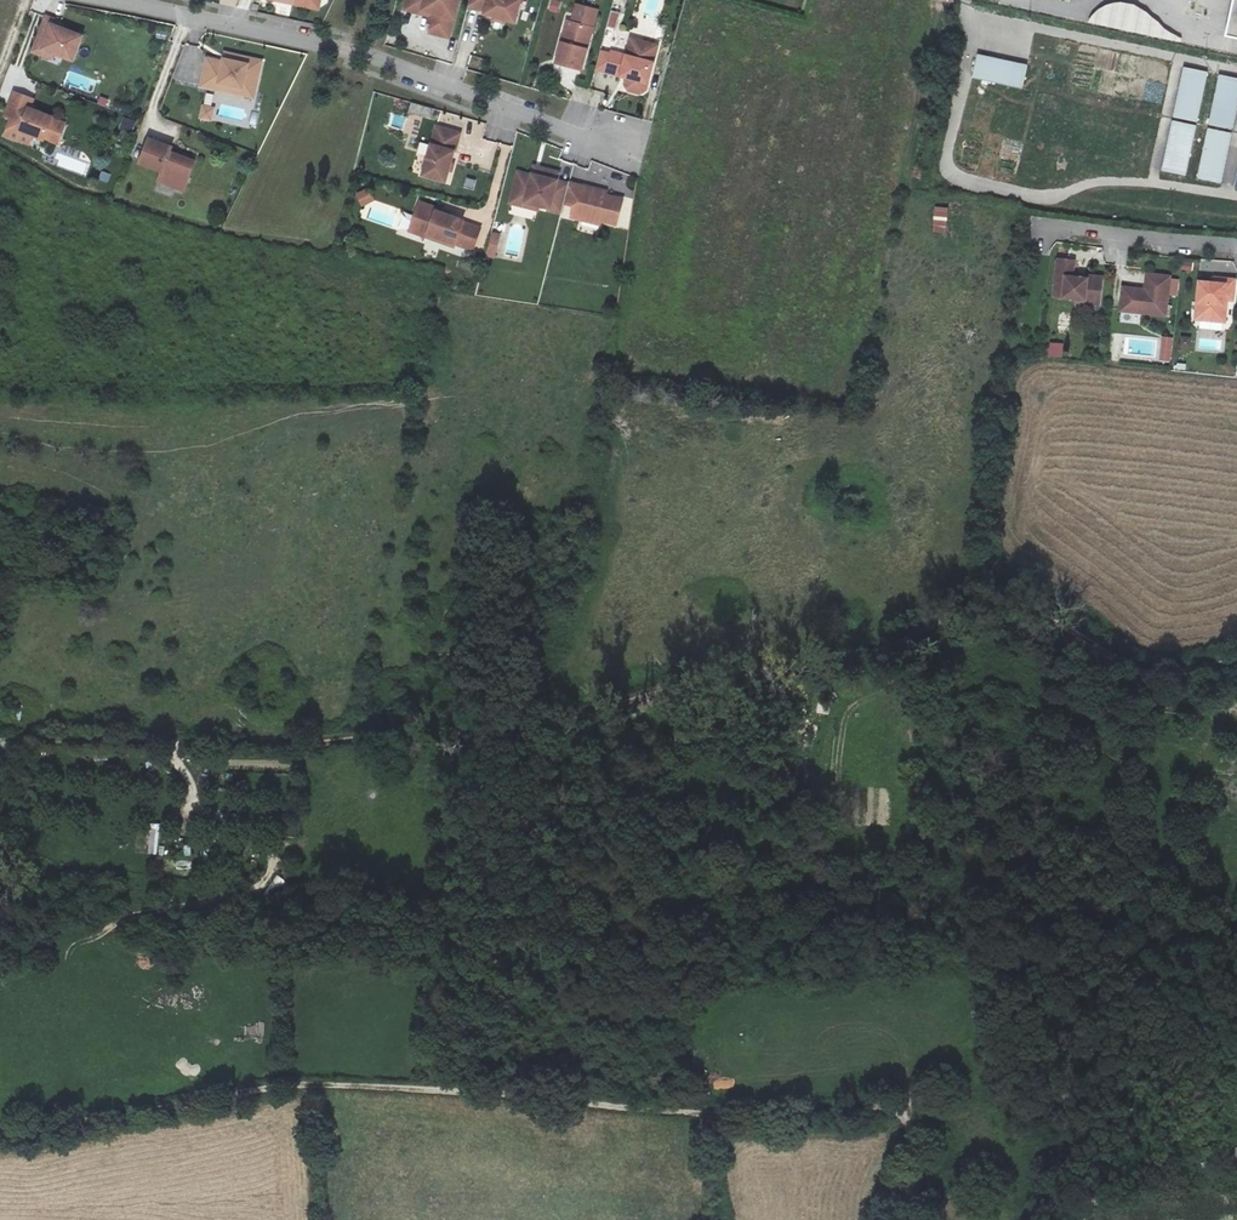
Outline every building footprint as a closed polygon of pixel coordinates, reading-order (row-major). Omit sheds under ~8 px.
[(408,4),(425,9),(425,6),(432,8),(434,11),(437,12),(436,17),(432,31),(450,36),(459,4),(453,2),(453,0),(409,0),(408,4)] [(469,5),(487,9),(486,11),(496,14),(497,14),(506,16),(517,18),(521,0),(471,0),(469,5)] [(1225,37),(1236,40),(1236,0),(1233,0),(1225,37)] [(1093,16),(1089,23),(1182,44),(1182,38),(1178,37),(1166,30),(1159,23),(1146,13),(1135,6),(1124,3),(1117,3),(1107,5),(1098,11),(1093,16)] [(425,9),(408,4),(407,8),(436,17),(437,12),(434,11),(432,8),(425,6),(425,9)] [(56,17),(46,14),(33,48),(43,52),(45,47),(55,51),(74,58),(83,34),(64,26),(54,23),(55,20),(56,17)] [(569,20),(563,41),(566,42),(571,21),(569,20)] [(594,26),(571,21),(566,42),(563,41),(558,61),(582,68),(594,26)] [(632,37),(629,47),(639,50),(642,39),(632,37)] [(659,44),(642,39),(639,50),(629,47),(627,54),(613,51),(612,53),(602,50),(597,67),(623,74),(624,69),(630,70),(626,83),(629,89),(642,92),(647,89),(659,44)] [(45,47),(43,52),(53,56),(55,51),(45,47)] [(1124,84),(1130,57),(1108,52),(1102,79),(1124,84)] [(226,54),(224,60),(247,65),(249,60),(226,54)] [(1028,66),(978,55),(973,78),(1024,88),(1028,66)] [(247,65),(224,60),(224,63),(207,59),(201,86),(219,90),(221,84),(255,92),(262,63),(249,60),(247,65)] [(1159,115),(1169,65),(1144,59),(1134,110),(1159,115)] [(1173,118),(1197,123),(1207,73),(1184,68),(1173,118)] [(1236,111),(1236,79),(1221,75),(1210,126),(1233,131),(1236,111)] [(967,104),(980,107),(985,83),(972,80),(967,104)] [(255,92),(221,84),(219,90),(253,99),(255,92)] [(32,97),(14,89),(5,113),(11,116),(6,127),(18,132),(19,128),(31,133),(42,137),(43,136),(56,141),(64,122),(50,116),(51,115),(35,108),(34,110),(28,108),(32,97)] [(203,104),(200,115),(213,117),(215,106),(203,104)] [(120,129),(132,133),(137,120),(124,116),(120,129)] [(1196,127),(1172,122),(1162,171),(1186,176),(1196,127)] [(461,132),(438,124),(424,173),(447,180),(450,169),(452,162),(461,132)] [(18,132),(6,127),(4,132),(27,142),(31,133),(19,128),(18,132)] [(1221,186),(1232,134),(1208,129),(1197,181),(1221,186)] [(148,139),(139,162),(161,171),(159,176),(183,186),(193,162),(168,152),(170,147),(148,139)] [(539,176),(541,167),(536,165),(533,175),(539,176)] [(533,175),(519,171),(513,196),(542,204),(552,206),(552,208),(563,211),(565,201),(570,182),(558,179),(560,172),(541,167),(539,176),(533,175)] [(183,186),(159,176),(158,180),(182,190),(183,186)] [(464,188),(474,191),(477,180),(466,178),(464,188)] [(589,186),(570,181),(570,182),(565,201),(575,204),(572,215),(581,217),(582,214),(602,220),(617,224),(624,198),(606,193),(588,189),(589,186)] [(357,193),(362,206),(375,201),(370,187),(357,193)] [(542,204),(513,196),(512,200),(541,208),(542,204)] [(439,207),(421,201),(412,226),(430,233),(431,229),(458,238),(476,244),(482,227),(464,221),(465,219),(450,214),(438,210),(439,207)] [(932,232),(946,233),(948,207),(934,206),(932,232)] [(602,220),(582,214),(581,217),(601,223),(602,220)] [(498,255),(501,233),(491,231),(488,253),(498,255)] [(1182,270),(1192,271),(1193,261),(1183,260),(1182,270)] [(1103,308),(1105,284),(1076,280),(1076,277),(1078,263),(1062,262),(1057,299),(1078,302),(1087,303),(1087,306),(1103,308)] [(1165,316),(1170,277),(1147,275),(1145,291),(1124,288),(1121,311),(1165,316)] [(1196,304),(1194,320),(1218,323),(1220,306),(1217,306),(1218,300),(1227,302),(1229,282),(1210,279),(1210,284),(1195,282),(1192,303),(1196,304)] [(1162,336),(1159,361),(1171,363),(1174,337),(1162,336)] [(1046,343),(1046,357),(1063,357),(1063,343),(1046,343)] [(253,857),(255,844),(243,842),(241,855),(253,857)] [(175,870),(192,870),(192,859),(175,859),(175,870)]
